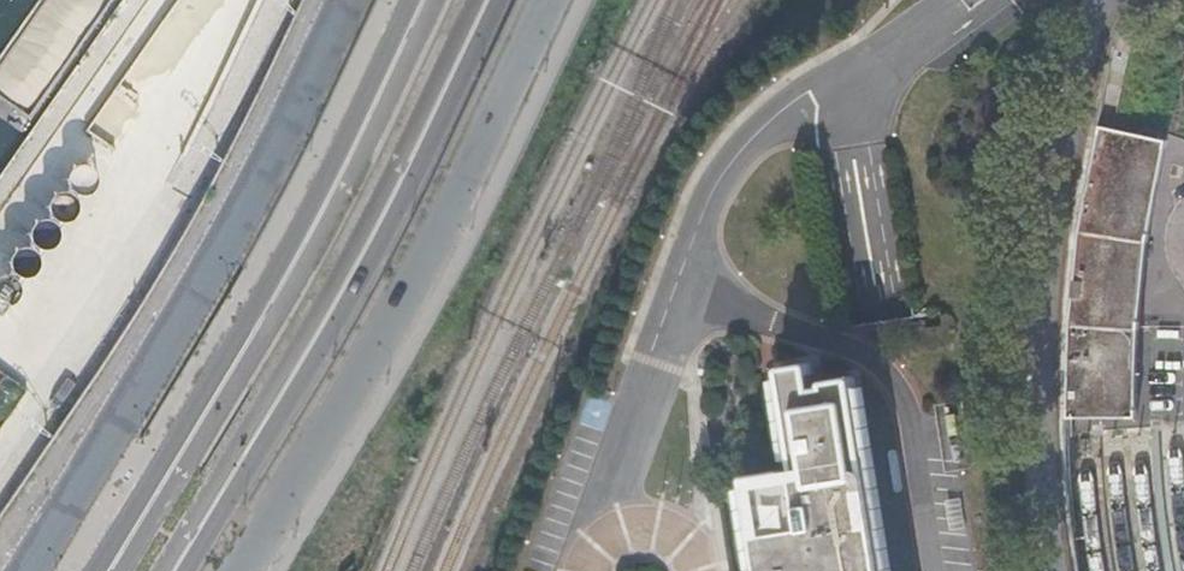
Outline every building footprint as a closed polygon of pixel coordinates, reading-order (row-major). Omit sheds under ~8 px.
[(1166,141),(1098,127),(1076,245),(1068,325),(1067,419),(1136,419),(1138,383),(1141,308),(1142,278),(1150,231),(1166,141)] [(779,365),(795,466),(741,475),(756,570),(886,570),(855,373),(813,380),(810,360),(779,365)]
